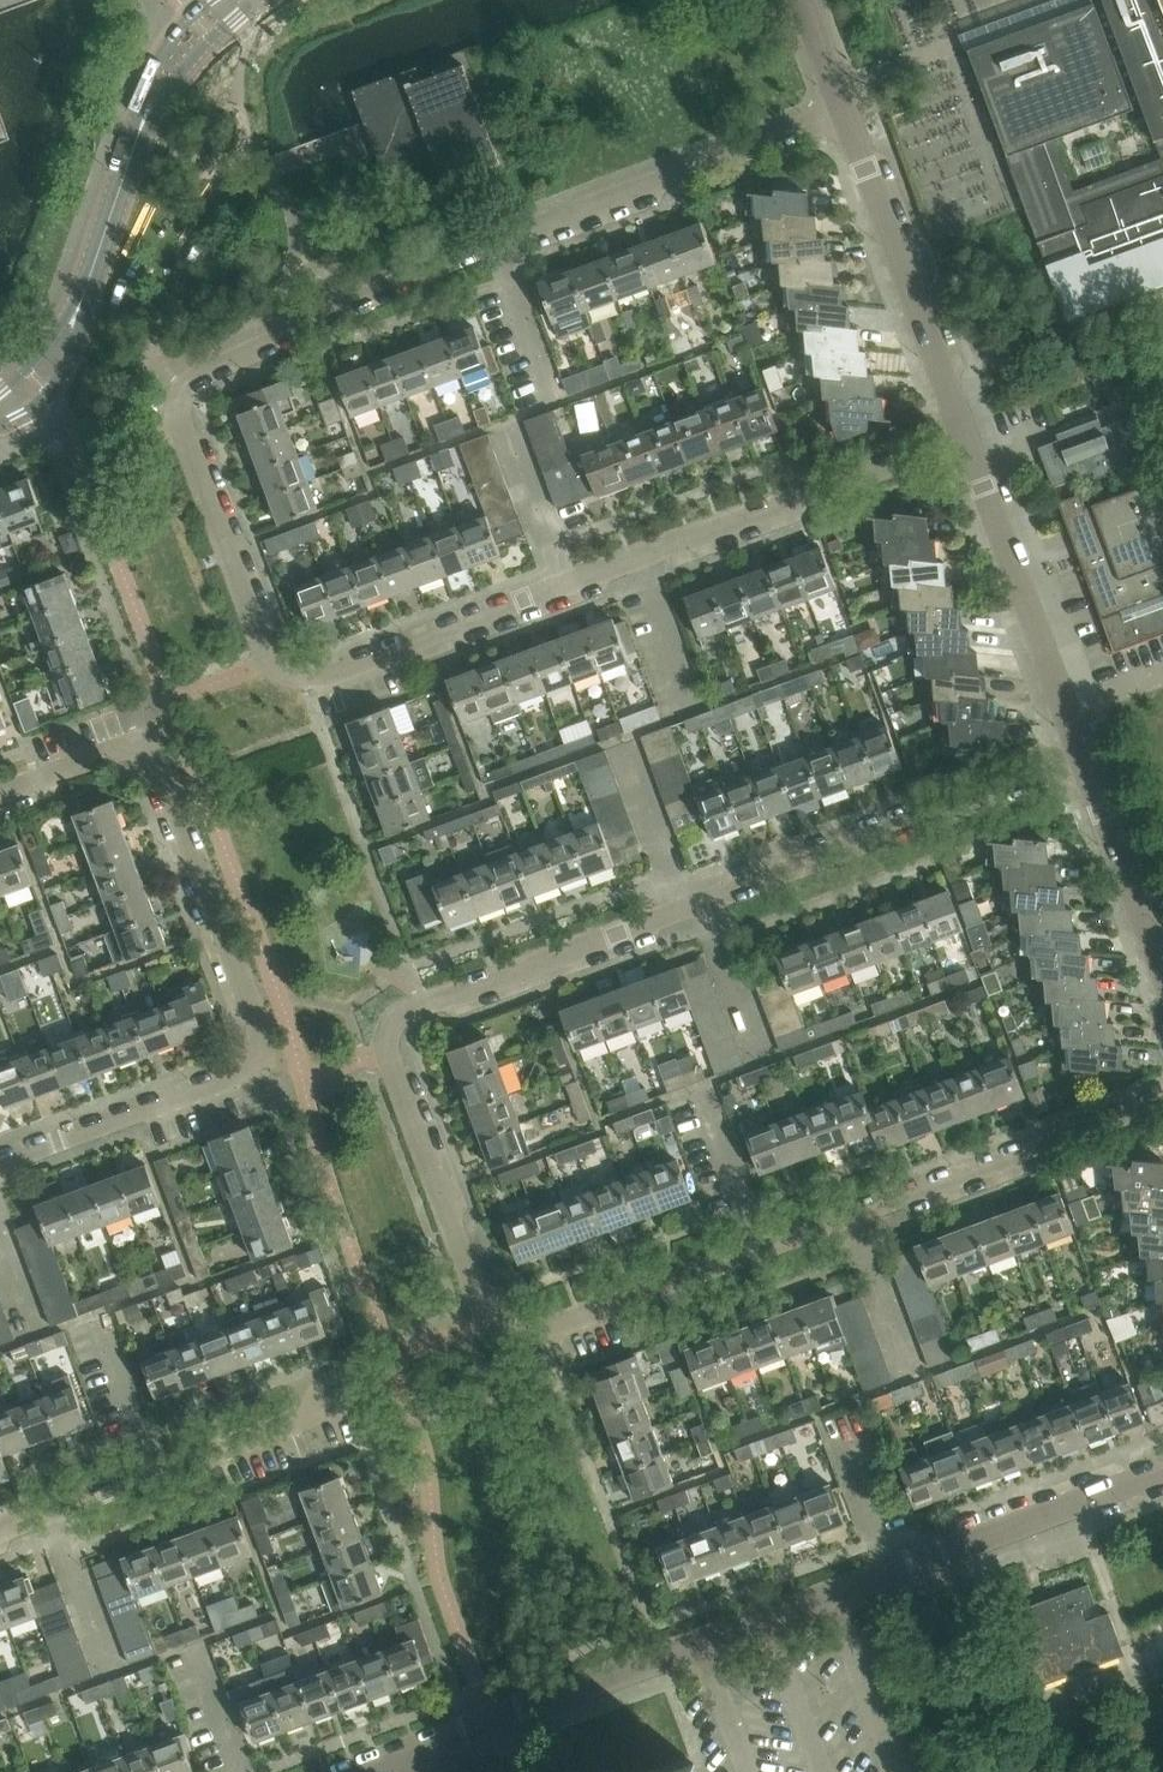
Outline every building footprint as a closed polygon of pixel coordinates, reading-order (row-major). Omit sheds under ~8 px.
[(969,50),(1008,156),(1040,241),(1038,242),(1039,243),(1048,268),(1049,268),(1053,279),(1052,279),(1067,318),(1068,317),(1068,316),(1114,299),(1162,281),(1162,0),(1103,0),(969,50)] [(353,90),(364,120),(365,123),(370,121),(389,172),(433,155),(444,184),(500,163),(464,66),(422,82),(417,67),(353,90)] [(786,213),(806,215),(808,193),(777,190),(776,196),(764,195),(761,218),(772,219),(785,220),(786,213)] [(785,220),(772,219),(769,240),(780,241),(793,243),(794,235),(814,237),(816,216),(806,215),(786,213),(785,220)] [(702,223),(669,235),(685,275),(717,263),(702,223)] [(653,287),(685,275),(669,235),(638,247),(653,287)] [(793,243),(780,241),(778,263),(788,264),(802,265),(803,259),(823,261),(825,238),(814,237),(794,235),(793,243)] [(638,247),(605,259),(620,300),(653,287),(638,247)] [(605,259),(574,271),(588,312),(620,300),(605,259)] [(802,265),(788,264),(786,286),(798,287),(810,289),(811,281),(831,283),(833,262),(823,261),(803,259),(802,265)] [(555,324),(588,312),(574,271),(540,284),(555,324)] [(810,289),(798,287),(796,308),(806,309),(806,308),(819,309),(819,304),(839,306),(839,305),(841,284),(831,283),(811,281),(810,289)] [(707,304),(699,285),(690,289),(697,308),(707,304)] [(675,316),(667,297),(657,301),(665,320),(675,316)] [(806,308),(806,309),(804,331),(815,332),(815,331),(827,332),(827,327),(848,328),(850,306),(839,305),(839,306),(819,304),(819,309),(806,308)] [(642,329),(635,309),(625,313),(632,332),(642,329)] [(610,341),(603,321),(593,325),(600,344),(610,341)] [(448,336),(462,375),(465,384),(501,370),(491,343),(483,347),(475,326),(448,336)] [(815,331),(815,332),(812,354),(823,355),(823,354),(835,355),(836,350),(856,352),(856,351),(859,329),(848,328),(827,327),(827,332),(815,331)] [(577,353),(570,334),(560,338),(567,357),(577,353)] [(448,336),(420,347),(434,385),(462,375),(448,336)] [(394,357),(408,395),(434,385),(420,347),(394,357)] [(823,354),(823,355),(820,376),(831,377),(831,376),(844,377),(844,372),(865,374),(865,373),(867,352),(856,351),(856,352),(836,350),(835,355),(823,354)] [(394,357),(366,367),(381,405),(408,395),(394,357)] [(353,416),(381,405),(366,367),(338,377),(353,416)] [(831,376),(831,377),(828,398),(839,400),(839,398),(852,400),(853,395),(873,397),(873,396),(875,374),(865,373),(865,374),(844,372),(844,377),(831,376)] [(239,415),(250,442),(288,428),(284,416),(298,411),(286,380),(242,397),(247,412),(239,415)] [(734,400),(749,441),(779,430),(764,389),(734,400)] [(749,441),(734,400),(730,390),(700,401),(704,411),(719,452),(749,441)] [(839,398),(839,400),(837,422),(844,441),(872,431),(868,419),(881,420),(884,397),(873,396),(873,397),(853,395),(852,400),(839,398)] [(320,403),(324,414),(340,409),(336,397),(320,403)] [(481,427),(492,423),(486,407),(475,411),(481,427)] [(324,414),(328,426),(344,420),(340,409),(324,414)] [(525,420),(530,434),(560,423),(555,409),(525,420)] [(689,463),(719,452),(704,411),(674,422),(689,463)] [(1070,424),(1055,430),(1059,440),(1038,447),(1053,486),(1094,471),(1096,478),(1159,455),(1143,413),(1103,428),(1098,414),(1082,420),(1084,424),(1072,428),(1070,424)] [(453,437),(465,432),(459,417),(447,421),(453,437)] [(447,421),(436,425),(442,441),(453,437),(447,421)] [(659,474),(689,463),(674,422),(644,433),(659,474)] [(560,423),(530,434),(535,447),(565,436),(560,423)] [(595,425),(571,430),(574,440),(597,435),(595,425)] [(250,442),(260,469),(298,455),(288,428),(250,442)] [(569,449),(574,462),(586,457),(599,493),(600,496),(630,485),(615,444),(611,433),(569,448),(569,449)] [(615,444),(630,485),(659,474),(644,433),(615,444)] [(461,444),(466,458),(494,448),(489,434),(461,444)] [(569,448),(565,436),(535,447),(540,460),(569,449),(569,448)] [(399,457),(411,453),(405,437),(393,441),(399,457)] [(393,441),(382,446),(388,461),(399,457),(393,441)] [(466,458),(471,472),(499,462),(494,448),(466,458)] [(569,449),(540,460),(545,474),(575,463),(574,462),(569,449)] [(450,466),(444,451),(433,455),(438,471),(450,466)] [(340,457),(344,469),(360,463),(356,452),(340,457)] [(260,469),(270,496),(308,482),(298,455),(260,469)] [(586,457),(574,462),(575,463),(545,474),(558,508),(599,493),(586,457)] [(417,461),(406,465),(411,481),(423,477),(417,461)] [(471,472),(476,486),(504,476),(499,462),(471,472)] [(344,469),(348,480),(364,474),(360,463),(344,469)] [(406,465),(394,469),(400,485),(411,481),(406,465)] [(476,486),(481,499),(509,489),(504,476),(476,486)] [(30,479),(0,490),(9,515),(4,517),(10,533),(30,525),(34,537),(44,534),(35,508),(40,506),(30,479)] [(1078,495),(1059,502),(1115,653),(1162,635),(1162,479),(1086,507),(1081,494),(1078,495)] [(319,509),(308,482),(270,496),(280,524),(319,509)] [(481,499),(486,514),(514,503),(509,489),(481,499)] [(10,533),(4,517),(9,515),(0,490),(0,536),(1,536),(5,548),(14,544),(10,533)] [(378,518),(371,501),(359,505),(365,522),(378,518)] [(486,514),(487,515),(491,528),(520,518),(514,503),(486,514)] [(365,522),(359,505),(346,510),(352,527),(365,522)] [(924,539),(924,538),(927,517),(896,513),(895,520),(884,518),(881,541),(892,542),(892,541),(901,542),(902,537),(924,539)] [(500,554),(497,545),(491,528),(487,515),(459,525),(474,564),(500,554)] [(520,518),(491,528),(497,545),(525,534),(520,518)] [(323,538),(317,521),(304,525),(311,542),(323,538)] [(311,542),(304,525),(292,530),(298,547),(311,542)] [(446,574),(474,564),(459,525),(432,536),(446,574)] [(419,584),(446,574),(432,536),(405,545),(419,584)] [(892,541),(892,542),(889,563),(900,565),(900,564),(910,565),(911,559),(933,562),(933,561),(936,539),(924,538),(924,539),(902,537),(901,542),(892,541)] [(391,594),(419,584),(405,545),(377,556),(391,594)] [(822,547),(794,558),(809,598),(837,588),(822,547)] [(365,604),(391,594),(377,556),(350,566),(365,604)] [(794,558),(768,567),(783,608),(809,598),(794,558)] [(900,564),(900,565),(898,586),(908,587),(908,586),(919,587),(920,582),(942,584),(942,583),(944,562),(933,561),(933,562),(911,559),(910,565),(900,564)] [(338,614),(365,604),(350,566),(323,575),(338,614)] [(740,578),(755,618),(783,608),(768,567),(740,578)] [(53,618),(79,609),(66,574),(25,589),(33,609),(21,614),(24,623),(36,619),(51,613),(53,618)] [(310,624),(338,614),(323,575),(296,586),(310,624)] [(740,578),(713,588),(728,628),(755,618),(740,578)] [(908,586),(908,587),(906,609),(916,610),(917,609),(928,610),(928,604),(950,607),(950,606),(953,585),(942,583),(942,584),(920,582),(919,587),(908,586)] [(700,639),(728,628),(713,588),(685,598),(700,639)] [(917,609),(916,610),(914,631),(925,633),(925,631),(937,633),(938,628),(959,630),(959,629),(961,607),(950,606),(950,607),(928,604),(928,610),(917,609)] [(64,647),(89,638),(79,609),(53,618),(51,613),(36,619),(43,639),(32,643),(35,652),(47,648),(62,642),(64,647)] [(642,655),(625,617),(617,620),(634,659),(642,655)] [(614,619),(586,630),(601,671),(629,660),(614,619)] [(925,631),(925,633),(923,654),(934,655),(934,654),(946,655),(947,650),(967,652),(968,651),(970,630),(959,629),(959,630),(938,628),(937,633),(925,631)] [(601,671),(586,630),(559,640),(574,681),(601,671)] [(880,630),(858,635),(861,646),(882,640),(880,630)] [(75,676),(100,667),(89,638),(64,647),(62,642),(47,648),(54,668),(42,672),(46,681),(58,677),(73,671),(75,676)] [(559,640),(531,650),(546,691),(574,681),(559,640)] [(831,656),(845,651),(841,640),(827,645),(831,656)] [(827,645),(813,650),(817,661),(831,656),(827,645)] [(546,691),(531,650),(503,660),(518,702),(546,691)] [(934,654),(934,655),(931,677),(942,678),(942,677),(955,678),(955,672),(976,675),(976,674),(978,653),(968,651),(967,652),(947,650),(946,655),(934,654)] [(862,655),(848,660),(852,672),(866,666),(862,655)] [(503,660),(476,670),(491,712),(495,723),(522,713),(518,702),(503,660)] [(777,676),(791,671),(787,660),(773,665),(777,676)] [(773,665),(759,670),(763,681),(777,676),(773,665)] [(73,671),(58,677),(66,698),(54,702),(57,711),(87,700),(89,705),(111,697),(100,667),(75,676),(73,671)] [(463,722),(491,712),(476,670),(448,681),(463,722)] [(825,681),(821,670),(808,675),(812,686),(825,681)] [(942,677),(942,678),(940,700),(951,701),(951,700),(964,701),(965,695),(985,697),(985,696),(987,675),(976,674),(976,675),(955,672),(955,678),(942,677)] [(798,692),(812,686),(808,675),(794,680),(798,692)] [(722,697),(736,692),(732,680),(718,685),(722,697)] [(767,690),(753,695),(758,707),(771,701),(767,690)] [(753,695),(740,701),(744,712),(758,707),(753,695)] [(951,700),(951,701),(949,723),(959,724),(959,723),(972,725),(973,718),(994,721),(994,719),(995,698),(985,696),(985,697),(965,695),(964,701),(951,700)] [(451,718),(444,699),(435,703),(442,721),(451,718)] [(8,727),(0,705),(0,730),(8,727)] [(360,750),(402,735),(392,707),(350,722),(360,750)] [(713,711),(699,716),(704,727),(717,722),(713,711)] [(648,725),(645,716),(621,724),(625,733),(648,725)] [(699,716),(686,721),(690,732),(704,727),(699,716)] [(459,740),(451,718),(442,721),(450,743),(459,740)] [(959,723),(959,724),(957,745),(981,748),(982,741),(1001,743),(1004,720),(994,719),(994,721),(973,718),(972,725),(959,723)] [(625,733),(621,724),(598,733),(601,742),(625,733)] [(642,737),(647,750),(676,739),(671,726),(642,737)] [(888,726),(861,736),(876,777),(904,767),(888,726)] [(597,743),(594,734),(566,744),(569,753),(597,743)] [(360,750),(370,778),(412,763),(402,735),(360,750)] [(849,787),(876,777),(861,736),(834,746),(849,787)] [(647,750),(652,764),(681,753),(676,739),(647,750)] [(569,753),(566,744),(538,755),(541,764),(569,753)] [(822,797),(849,787),(834,746),(807,756),(822,797)] [(471,773),(463,750),(454,753),(462,776),(471,773)] [(579,770),(581,774),(610,763),(606,750),(576,761),(579,770)] [(652,764),(657,777),(686,766),(681,753),(652,764)] [(541,764),(538,755),(511,764),(514,773),(541,764)] [(795,807),(822,797),(807,756),(780,766),(795,807)] [(579,770),(576,761),(548,771),(551,780),(579,770)] [(370,778),(380,805),(422,790),(412,763),(370,778)] [(615,777),(610,763),(581,774),(586,788),(615,777)] [(514,773),(511,764),(493,771),(497,780),(514,773)] [(691,779),(686,766),(657,777),(662,790),(691,779)] [(780,766),(753,776),(768,817),(795,807),(780,766)] [(551,780),(548,771),(520,781),(524,790),(551,780)] [(478,791),(471,773),(462,776),(469,794),(478,791)] [(713,838),(741,827),(726,786),(721,775),(694,785),(696,793),(701,807),(707,821),(713,838)] [(726,786),(741,827),(768,817),(753,776),(726,786)] [(591,801),(620,790),(615,777),(586,788),(591,801)] [(662,790),(667,804),(696,793),(694,785),(691,779),(662,790)] [(524,790),(520,781),(493,791),(497,800),(524,790)] [(432,819),(422,790),(380,805),(390,834),(432,819)] [(591,801),(596,814),(625,803),(620,790),(591,801)] [(672,817),(701,807),(696,793),(667,804),(672,817)] [(86,845),(124,831),(114,802),(75,816),(86,845)] [(600,826),(629,815),(625,803),(596,814),(600,824),(600,826)] [(502,815),(499,806),(480,812),(484,821),(502,815)] [(707,821),(701,807),(672,817),(678,832),(707,821)] [(475,824),(471,815),(444,825),(447,834),(475,824)] [(600,826),(605,839),(634,828),(629,815),(600,826)] [(600,824),(572,835),(587,876),(615,866),(611,853),(605,839),(600,826),(600,824)] [(447,834),(444,825),(425,832),(428,841),(447,834)] [(634,828),(605,839),(611,853),(639,843),(634,828)] [(135,860),(124,831),(86,845),(97,874),(135,860)] [(559,886),(587,876),(572,835),(544,845),(559,886)] [(1001,866),(1011,866),(1011,865),(1024,867),(1025,861),(1046,863),(1046,862),(1048,841),(1016,837),(1015,844),(1003,843),(1001,866)] [(48,860),(43,845),(31,850),(36,864),(48,860)] [(531,896),(559,886),(544,845),(516,855),(531,896)] [(4,896),(33,885),(19,846),(0,853),(0,885),(4,896)] [(504,906),(531,896),(516,855),(513,846),(486,856),(489,865),(504,906)] [(36,864),(41,878),(54,874),(48,860),(36,864)] [(135,860),(97,874),(107,902),(146,888),(135,860)] [(1054,886),(1054,885),(1056,863),(1046,862),(1046,863),(1025,861),(1024,867),(1011,865),(1011,866),(1009,889),(1020,890),(1020,889),(1033,890),(1033,884),(1054,886)] [(477,916),(504,906),(489,865),(462,874),(477,916)] [(449,927),(477,916),(462,874),(435,884),(431,873),(409,881),(408,879),(407,880),(423,925),(425,924),(424,923),(445,915),(449,927)] [(1063,908),(1065,886),(1054,885),(1054,886),(1033,884),(1033,890),(1020,889),(1020,890),(1018,911),(1028,912),(1028,911),(1041,912),(1042,906),(1063,908)] [(975,900),(969,885),(955,890),(961,905),(975,900)] [(146,888),(107,902),(118,930),(156,916),(146,888)] [(949,891),(920,902),(935,941),(964,930),(949,891)] [(893,912),(908,951),(935,941),(920,902),(893,912)] [(69,917),(64,903),(52,907),(57,921),(69,917)] [(1073,909),(1063,908),(1042,906),(1041,912),(1028,911),(1028,912),(1026,934),(1037,935),(1037,933),(1050,935),(1050,929),(1071,931),(1071,930),(1073,909)] [(893,912),(864,923),(879,962),(908,951),(893,912)] [(128,959),(167,945),(156,916),(118,930),(128,959)] [(57,921),(62,936),(74,931),(69,917),(57,921)] [(836,933),(851,973),(879,962),(864,923),(836,933)] [(1037,933),(1037,935),(1034,956),(1045,957),(1045,955),(1058,957),(1059,952),(1079,954),(1079,953),(1082,931),(1071,930),(1071,931),(1050,929),(1050,935),(1037,933)] [(51,932),(36,937),(40,950),(55,944),(51,932)] [(836,933),(806,944),(821,984),(851,973),(836,933)] [(785,972),(790,985),(793,994),(821,984),(806,944),(778,955),(785,972)] [(0,951),(0,965),(12,960),(8,948),(0,951)] [(1045,955),(1045,957),(1042,978),(1053,979),(1053,978),(1066,980),(1067,975),(1088,977),(1088,976),(1090,954),(1079,953),(1079,954),(1059,952),(1058,957),(1045,955)] [(58,954),(49,958),(55,974),(64,970),(58,954)] [(164,967),(161,957),(145,963),(149,972),(164,967)] [(49,958),(39,961),(45,977),(55,974),(49,958)] [(85,958),(73,962),(79,977),(91,973),(85,958)] [(135,967),(117,974),(123,990),(141,983),(135,967)] [(677,968),(648,979),(662,1018),(692,1007),(691,1007),(686,993),(681,979),(677,968)] [(967,968),(948,975),(952,987),(971,980),(967,968)] [(709,969),(681,979),(686,993),(715,983),(709,969)] [(999,983),(994,970),(982,975),(987,988),(999,983)] [(790,985),(785,972),(756,983),(761,996),(790,985)] [(948,975),(928,982),(933,994),(952,987),(948,975)] [(1053,978),(1053,979),(1051,1000),(1061,1002),(1061,1000),(1075,1002),(1076,997),(1096,999),(1096,998),(1099,977),(1088,976),(1088,977),(1067,975),(1066,980),(1053,978)] [(662,1018),(648,979),(619,989),(634,1029),(662,1018)] [(189,996),(162,1006),(176,1045),(204,1034),(202,1026),(217,1021),(203,983),(186,989),(189,996)] [(691,1007),(720,996),(715,983),(686,993),(691,1007)] [(761,996),(766,1010),(795,999),(793,994),(790,985),(761,996)] [(988,996),(984,985),(965,992),(969,1004),(988,996)] [(619,989),(592,999),(606,1039),(634,1029),(619,989)] [(910,989),(891,996),(896,1008),(915,1001),(910,989)] [(696,1020),(724,1010),(720,996),(691,1007),(692,1007),(696,1020)] [(891,996),(872,1003),(876,1015),(896,1008),(891,996)] [(1061,1000),(1061,1002),(1059,1023),(1069,1024),(1069,1023),(1083,1024),(1084,1019),(1104,1022),(1104,1020),(1107,999),(1096,998),(1096,999),(1076,997),(1075,1002),(1061,1000)] [(577,1050),(606,1039),(592,999),(563,1010),(577,1050)] [(795,999),(766,1010),(771,1023),(800,1013),(795,999)] [(946,999),(927,1006),(931,1018),(950,1011),(946,999)] [(148,1055),(176,1045),(162,1006),(134,1016),(148,1055)] [(927,1006),(908,1013),(912,1025),(931,1018),(927,1006)] [(701,1034),(730,1023),(724,1010),(696,1020),(701,1034)] [(834,1018),(839,1029),(858,1022),(853,1010),(834,1018)] [(1020,1026),(1014,1012),(1003,1016),(1009,1031),(1020,1026)] [(771,1023),(776,1036),(805,1026),(800,1013),(771,1023)] [(120,1065),(148,1055),(134,1016),(106,1027),(120,1065)] [(819,1036),(839,1029),(834,1018),(815,1025),(819,1036)] [(1069,1023),(1069,1024),(1067,1045),(1078,1046),(1078,1045),(1092,1047),(1092,1042),(1112,1045),(1112,1043),(1116,1022),(1104,1020),(1104,1022),(1084,1019),(1083,1024),(1069,1023)] [(875,1039),(894,1032),(889,1020),(870,1027),(875,1039)] [(706,1047),(735,1037),(730,1023),(701,1034),(706,1047)] [(564,1043),(557,1024),(546,1028),(553,1047),(564,1043)] [(810,1040),(805,1026),(776,1036),(781,1051),(810,1040)] [(92,1076),(120,1065),(106,1027),(78,1037),(92,1076)] [(870,1027),(851,1035),(856,1046),(875,1039),(870,1027)] [(1028,1051),(1022,1036),(1013,1040),(1018,1055),(1028,1051)] [(64,1086),(92,1076),(78,1037),(50,1047),(64,1086)] [(706,1047),(712,1061),(740,1050),(735,1037),(706,1047)] [(450,1053),(460,1081),(500,1067),(489,1038),(450,1053)] [(833,1041),(814,1049),(818,1060),(837,1053),(833,1041)] [(1078,1045),(1078,1046),(1076,1069),(1101,1072),(1102,1066),(1121,1068),(1123,1045),(1112,1043),(1112,1045),(1092,1042),(1092,1047),(1078,1045)] [(553,1047),(560,1066),(571,1062),(564,1043),(553,1047)] [(36,1096),(64,1086),(50,1047),(22,1058),(36,1096)] [(814,1049),(795,1056),(799,1067),(818,1060),(814,1049)] [(716,1074),(745,1064),(740,1050),(712,1061),(716,1074)] [(983,1067),(998,1107),(1026,1096),(1011,1057),(983,1067)] [(1038,1064),(1035,1057),(1021,1063),(1024,1070),(1038,1064)] [(36,1096),(22,1058),(0,1066),(0,1087),(4,1097),(7,1107),(36,1096)] [(776,1063),(757,1070),(761,1081),(780,1074),(776,1063)] [(460,1081),(470,1109),(510,1095),(500,1067),(460,1081)] [(702,1067),(683,1074),(688,1085),(707,1078),(702,1067)] [(970,1117),(998,1107),(983,1067),(955,1078),(970,1117)] [(757,1070),(738,1077),(742,1088),(761,1081),(757,1070)] [(683,1074),(664,1081),(668,1092),(688,1085),(683,1074)] [(941,1128),(970,1117),(955,1078),(926,1089),(941,1128)] [(585,1100),(578,1081),(567,1085),(574,1104),(585,1100)] [(646,1088),(627,1095),(631,1106),(650,1099),(646,1088)] [(913,1139),(941,1128),(926,1089),(898,1099),(913,1139)] [(833,1103),(848,1143),(876,1132),(867,1111),(861,1093),(833,1103)] [(470,1109),(481,1138),(521,1124),(510,1095),(470,1109)] [(627,1095),(608,1102),(612,1113),(631,1106),(627,1095)] [(883,1150),(913,1139),(898,1099),(867,1111),(876,1132),(883,1150)] [(574,1104),(581,1123),(592,1119),(585,1100),(574,1104)] [(820,1154),(848,1143),(833,1103),(805,1114),(820,1154)] [(637,1127),(657,1120),(652,1109),(633,1116),(637,1127)] [(791,1164),(820,1154),(805,1114),(777,1124),(791,1164)] [(633,1116),(614,1123),(618,1134),(637,1127),(633,1116)] [(531,1151),(521,1124),(481,1138),(492,1166),(531,1151)] [(762,1175),(791,1164),(777,1124),(747,1136),(762,1175)] [(210,1142),(222,1172),(261,1157),(250,1127),(210,1142)] [(594,1139),(575,1146),(579,1157),(599,1150),(594,1139)] [(575,1146),(556,1153),(560,1164),(579,1157),(575,1146)] [(272,1186),(261,1157),(222,1172),(233,1201),(272,1186)] [(179,1187),(168,1158),(156,1162),(167,1192),(179,1187)] [(648,1169),(663,1209),(692,1198),(677,1159),(648,1169)] [(1136,1159),(1135,1166),(1122,1164),(1119,1187),(1130,1188),(1130,1187),(1144,1189),(1144,1183),(1162,1185),(1162,1162),(1136,1159)] [(523,1178),(542,1171),(538,1160),(519,1167),(523,1178)] [(147,1166),(118,1176),(132,1214),(161,1204),(147,1166)] [(519,1167),(499,1174),(504,1185),(523,1178),(519,1167)] [(635,1219),(663,1209),(648,1169),(620,1180),(635,1219)] [(91,1186),(105,1224),(132,1214),(118,1176),(91,1186)] [(606,1230),(635,1219),(620,1180),(591,1190),(606,1230)] [(1130,1188),(1127,1210),(1138,1211),(1138,1210),(1152,1211),(1153,1205),(1162,1206),(1162,1185),(1144,1183),(1144,1189),(1130,1187),(1130,1188)] [(91,1186),(64,1196),(78,1235),(105,1224),(91,1186)] [(233,1201),(244,1230),(283,1216),(272,1186),(233,1201)] [(177,1221),(190,1216),(179,1187),(167,1192),(177,1221)] [(578,1240),(606,1230),(591,1190),(563,1201),(578,1240)] [(1090,1209),(1083,1190),(1068,1195),(1075,1214),(1090,1209)] [(1032,1203),(1047,1242),(1076,1231),(1061,1192),(1032,1203)] [(49,1246),(50,1245),(78,1235),(64,1196),(35,1207),(40,1222),(45,1235),(49,1246)] [(550,1250),(578,1240),(563,1201),(535,1211),(550,1250)] [(1032,1203),(1003,1213),(1018,1253),(1047,1242),(1032,1203)] [(1138,1211),(1136,1232),(1146,1233),(1147,1232),(1161,1234),(1161,1228),(1162,1229),(1162,1206),(1153,1205),(1152,1211),(1138,1210),(1138,1211)] [(521,1261),(550,1250),(535,1211),(506,1222),(521,1261)] [(975,1224),(990,1263),(1018,1253),(1003,1213),(975,1224)] [(177,1221),(188,1250),(201,1246),(190,1216),(177,1221)] [(294,1245),(283,1216),(244,1230),(255,1260),(294,1245)] [(16,1231),(21,1244),(45,1235),(40,1222),(16,1231)] [(975,1224),(946,1234),(961,1274),(990,1263),(975,1224)] [(1146,1233),(1144,1256),(1155,1257),(1155,1255),(1162,1256),(1162,1229),(1161,1228),(1161,1234),(1147,1232),(1146,1233)] [(922,1262),(927,1274),(931,1285),(961,1274),(946,1234),(916,1246),(922,1262)] [(45,1235),(21,1244),(26,1258),(52,1248),(50,1245),(49,1246),(45,1235)] [(188,1250),(200,1280),(212,1275),(201,1246),(188,1250)] [(52,1248),(26,1258),(31,1271),(57,1262),(52,1248)] [(302,1266),(297,1254),(283,1259),(287,1271),(302,1266)] [(1155,1255),(1155,1257),(1153,1278),(1162,1279),(1162,1256),(1155,1255)] [(57,1262),(31,1271),(36,1285),(62,1275),(57,1262)] [(927,1274),(922,1262),(894,1272),(899,1285),(927,1274)] [(159,1286),(187,1275),(183,1263),(155,1273),(159,1286)] [(245,1287),(259,1282),(255,1270),(240,1275),(245,1287)] [(155,1273),(128,1283),(132,1296),(159,1286),(155,1273)] [(931,1285),(927,1274),(899,1285),(903,1295),(931,1285)] [(62,1275),(36,1285),(41,1298),(67,1289),(62,1275)] [(240,1275),(226,1280),(231,1292),(245,1287),(240,1275)] [(132,1296),(128,1283),(100,1294),(105,1306),(132,1296)] [(908,1308),(936,1297),(931,1285),(903,1295),(908,1308)] [(167,1293),(172,1305),(186,1300),(185,1296),(182,1288),(167,1293)] [(313,1299),(285,1310),(299,1345),(327,1335),(323,1322),(336,1317),(325,1288),(311,1293),(313,1299)] [(67,1289),(41,1298),(46,1312),(72,1302),(67,1289)] [(203,1303),(199,1290),(185,1296),(186,1300),(189,1308),(203,1303)] [(1082,1296),(1086,1308),(1101,1303),(1097,1291),(1082,1296)] [(77,1316),(105,1306),(100,1294),(72,1304),(77,1316)] [(844,1332),(840,1319),(835,1307),(838,1306),(834,1295),(831,1296),(830,1295),(801,1306),(816,1346),(818,1351),(822,1351),(826,1351),(830,1350),(834,1350),(838,1349),(842,1348),(845,1346),(849,1344),(845,1335),(844,1332)] [(835,1307),(840,1319),(868,1309),(863,1297),(838,1306),(835,1307)] [(912,1319),(940,1309),(936,1297),(908,1308),(912,1319)] [(299,1345),(285,1310),(282,1301),(254,1311),(271,1355),(299,1345)] [(72,1302),(46,1312),(52,1327),(78,1318),(77,1316),(72,1304),(72,1302)] [(143,1316),(139,1304),(124,1309),(129,1321),(143,1316)] [(801,1306),(773,1317),(788,1357),(816,1346),(801,1306)] [(1044,1324),(1058,1319),(1053,1307),(1039,1312),(1044,1324)] [(872,1321),(868,1309),(840,1319),(844,1332),(872,1321)] [(917,1331),(944,1321),(940,1309),(912,1319),(917,1331)] [(0,1313),(0,1329),(10,1325),(5,1311),(0,1313)] [(230,1330),(243,1366),(271,1355),(254,1311),(226,1322),(230,1330)] [(1039,1312),(1025,1317),(1030,1330),(1044,1324),(1039,1312)] [(760,1367),(788,1357),(773,1317),(745,1327),(760,1367)] [(1090,1317),(1076,1322),(1081,1335),(1095,1329),(1090,1317)] [(844,1332),(845,1335),(849,1344),(877,1333),(872,1321),(844,1332)] [(921,1343),(949,1333),(944,1321),(917,1331),(921,1343)] [(1076,1322),(1062,1328),(1066,1340),(1081,1335),(1076,1322)] [(15,1338),(10,1325),(0,1329),(0,1345),(16,1340),(15,1338)] [(745,1327),(716,1338),(731,1378),(760,1367),(745,1327)] [(987,1346),(1001,1340),(997,1328),(983,1333),(987,1346)] [(215,1376),(243,1366),(230,1330),(201,1340),(215,1376)] [(881,1345),(877,1333),(849,1344),(853,1356),(881,1345)] [(925,1355),(953,1344),(949,1333),(921,1343),(925,1355)] [(983,1333),(968,1339),(973,1351),(987,1346),(983,1333)] [(40,1340),(45,1352),(59,1347),(55,1335),(40,1340)] [(702,1389),(731,1378),(716,1338),(687,1349),(702,1389)] [(1033,1339),(1019,1344),(1024,1356),(1038,1351),(1033,1339)] [(215,1376),(201,1340),(173,1351),(187,1386),(215,1376)] [(930,1367),(958,1357),(953,1344),(925,1355),(930,1367)] [(1019,1344),(1005,1349),(1010,1362),(1024,1356),(1019,1344)] [(16,1363),(31,1358),(26,1345),(12,1351),(16,1363)] [(853,1356),(857,1367),(885,1356),(881,1345),(853,1356)] [(187,1386),(173,1351),(145,1361),(158,1397),(187,1386)] [(604,1412),(643,1398),(652,1395),(637,1355),(596,1370),(600,1381),(593,1383),(601,1404),(599,1409),(604,1412)] [(857,1367),(862,1379),(890,1368),(885,1356),(857,1367)] [(977,1360),(962,1365),(967,1377),(981,1372),(977,1360)] [(962,1365),(948,1371),(953,1383),(967,1377),(962,1365)] [(688,1382),(683,1367),(671,1372),(676,1386),(688,1382)] [(894,1380),(890,1368),(862,1379),(866,1391),(894,1380)] [(1158,1396),(1152,1380),(1138,1385),(1144,1401),(1158,1396)] [(920,1381),(906,1387),(910,1399),(925,1394),(920,1381)] [(676,1386),(682,1401),(694,1396),(688,1382),(676,1386)] [(1117,1433),(1102,1393),(1098,1382),(1069,1392),(1074,1404),(1088,1443),(1117,1433)] [(1132,1382),(1102,1393),(1117,1433),(1146,1422),(1132,1382)] [(847,1384),(832,1390),(837,1402),(852,1396),(847,1384)] [(46,1397),(59,1434),(87,1423),(74,1387),(46,1397)] [(906,1387),(891,1392),(896,1404),(910,1399),(906,1387)] [(818,1395),(804,1400),(809,1413),(823,1407),(818,1395)] [(18,1408),(31,1444),(59,1434),(46,1397),(18,1408)] [(614,1441),(654,1427),(643,1398),(604,1412),(614,1441)] [(804,1400),(790,1406),(794,1418),(809,1413),(804,1400)] [(1149,1406),(1148,1409),(1154,1425),(1157,1427),(1162,1425),(1162,1401),(1149,1406)] [(1060,1454),(1080,1446),(1086,1448),(1088,1443),(1074,1404),(1045,1414),(1060,1454)] [(3,1455),(31,1444),(18,1408),(0,1414),(0,1448),(3,1455)] [(1014,1417),(1032,1464),(1060,1454),(1045,1414),(1036,1418),(1035,1414),(1029,1412),(1014,1417)] [(989,1435),(1003,1475),(1032,1464),(1014,1417),(1013,1413),(985,1424),(989,1435)] [(762,1416),(747,1422),(752,1434),(766,1429),(762,1416)] [(747,1422),(733,1427),(738,1439),(752,1434),(747,1422)] [(710,1439),(704,1424),(692,1429),(698,1443),(710,1439)] [(614,1441),(625,1470),(664,1456),(654,1427),(614,1441)] [(794,1428),(780,1434),(784,1446),(799,1440),(794,1428)] [(780,1434),(766,1439),(770,1451),(784,1446),(780,1434)] [(959,1446),(974,1485),(1003,1475),(989,1435),(959,1446)] [(698,1443),(703,1458),(715,1453),(710,1439),(698,1443)] [(756,1456),(751,1444),(736,1450),(741,1462),(756,1456)] [(946,1496),(974,1485),(959,1446),(931,1457),(946,1496)] [(943,1501),(946,1496),(931,1457),(920,1461),(916,1447),(889,1457),(897,1480),(905,1477),(917,1507),(937,1499),(943,1501)] [(3,1455),(0,1448),(0,1479),(10,1475),(3,1455)] [(675,1485),(664,1456),(625,1470),(636,1499),(675,1485)] [(735,1487),(731,1475),(716,1480),(720,1492),(735,1487)] [(302,1492),(312,1521),(352,1506),(341,1477),(302,1492)] [(802,1496),(816,1535),(845,1524),(831,1485),(802,1496)] [(688,1490),(673,1496),(678,1508),(692,1503),(688,1490)] [(673,1496),(659,1501),(664,1513),(678,1508),(673,1496)] [(788,1545),(816,1535),(802,1496),(774,1506),(788,1545)] [(362,1534),(352,1506),(312,1521),(323,1549),(362,1534)] [(745,1517),(759,1556),(788,1545),(774,1506),(745,1517)] [(238,1515),(209,1526),(224,1565),(253,1555),(238,1515)] [(731,1566),(759,1556),(745,1517),(717,1527),(731,1566)] [(271,1536),(266,1522),(254,1526),(259,1541),(271,1536)] [(209,1526),(181,1536),(195,1576),(224,1565),(209,1526)] [(689,1537),(703,1577),(731,1566),(717,1527),(689,1537)] [(323,1549),(334,1578),(373,1563),(362,1534),(323,1549)] [(181,1536),(152,1547),(167,1586),(195,1576),(181,1536)] [(259,1541),(264,1555),(276,1551),(271,1536),(259,1541)] [(674,1587),(703,1577),(689,1537),(659,1548),(674,1587)] [(124,1557),(123,1558),(127,1569),(132,1582),(136,1594),(137,1597),(167,1586),(152,1547),(131,1554),(126,1552),(124,1557)] [(122,1555),(93,1566),(98,1579),(127,1569),(122,1555)] [(384,1592),(373,1563),(334,1578),(337,1587),(327,1591),(334,1610),(384,1592)] [(127,1569),(99,1580),(104,1593),(132,1582),(127,1569)] [(10,1626),(40,1615),(36,1604),(31,1592),(35,1590),(31,1577),(26,1579),(25,1575),(0,1585),(0,1599),(10,1626)] [(280,1598),(292,1594),(287,1579),(275,1584),(280,1598)] [(59,1581),(35,1590),(31,1592),(36,1604),(64,1594),(59,1581)] [(132,1582),(104,1593),(108,1604),(136,1594),(132,1582)] [(1081,1608),(1096,1602),(1089,1583),(1087,1584),(1088,1586),(1049,1600),(1040,1603),(1014,1613),(1013,1611),(1011,1612),(1018,1631),(1033,1626),(1038,1639),(1014,1648),(1026,1680),(1042,1674),(1045,1684),(1078,1671),(1075,1663),(1089,1657),(1093,1666),(1125,1654),(1109,1611),(1099,1615),(1100,1616),(1086,1621),(1081,1608)] [(64,1594),(36,1604),(40,1615),(40,1616),(68,1605),(64,1594)] [(136,1594),(108,1604),(112,1616),(141,1606),(137,1597),(136,1594)] [(297,1608),(292,1594),(280,1598),(285,1612),(297,1608)] [(10,1626),(0,1599),(0,1630),(10,1626)] [(374,1620),(389,1614),(384,1602),(370,1607),(374,1620)] [(245,1621),(259,1616),(255,1604),(240,1609),(245,1621)] [(44,1627),(72,1617),(68,1605),(40,1616),(44,1627)] [(141,1606),(112,1616),(117,1628),(145,1618),(141,1606)] [(370,1607),(355,1613),(360,1625),(374,1620),(370,1607)] [(240,1609),(226,1614),(231,1626),(245,1621),(240,1609)] [(77,1629),(72,1617),(44,1627),(49,1639),(77,1629)] [(145,1618),(117,1628),(121,1640),(149,1630),(145,1618)] [(385,1649),(400,1688),(428,1678),(421,1659),(432,1655),(419,1619),(396,1627),(402,1643),(385,1649)] [(327,1623),(313,1629),(317,1641),(331,1635),(327,1623)] [(198,1625),(183,1630),(188,1642),(202,1637),(198,1625)] [(262,1625),(248,1630),(253,1642),(267,1637),(262,1625)] [(53,1651),(81,1641),(77,1629),(49,1639),(53,1651)] [(313,1629),(298,1634),(303,1646),(317,1641),(313,1629)] [(149,1630),(121,1640),(125,1652),(154,1641),(149,1630)] [(183,1630),(169,1635),(174,1647),(188,1642),(183,1630)] [(248,1630),(234,1635),(238,1648),(253,1642),(248,1630)] [(86,1653),(81,1641),(53,1651),(57,1663),(86,1653)] [(154,1641),(125,1652),(130,1664),(158,1653),(154,1641)] [(371,1699),(400,1688),(385,1649),(357,1659),(371,1699)] [(62,1675),(90,1664),(86,1653),(57,1663),(62,1675)] [(343,1709),(371,1699),(357,1659),(328,1670),(343,1709)] [(95,1677),(90,1664),(62,1675),(66,1688),(95,1677)] [(159,1677),(155,1665),(140,1670),(144,1682),(159,1677)] [(314,1720),(343,1709),(328,1670),(300,1680),(314,1720)] [(125,1675),(112,1680),(123,1710),(136,1705),(125,1675)] [(286,1730),(271,1691),(266,1678),(229,1691),(237,1714),(245,1711),(256,1741),(286,1730)] [(50,1693),(46,1680),(32,1685),(36,1698),(50,1693)] [(111,1680),(97,1686),(102,1698),(116,1693),(111,1680)] [(286,1730),(314,1720),(300,1680),(271,1691),(286,1730)] [(18,1691),(22,1703),(36,1698),(32,1685),(18,1691)] [(97,1686),(83,1691),(87,1703),(102,1698),(97,1686)] [(54,1702),(40,1707),(44,1719),(58,1714),(54,1702)] [(26,1712),(30,1724),(44,1719),(40,1707),(26,1712)] [(152,1746),(161,1771),(195,1771),(187,1752),(193,1750),(187,1733),(152,1746)] [(152,1746),(124,1756),(130,1771),(161,1771),(152,1746)] [(124,1756),(95,1767),(97,1771),(130,1771),(124,1756)] [(694,1763),(670,1771),(697,1771),(694,1763)]
